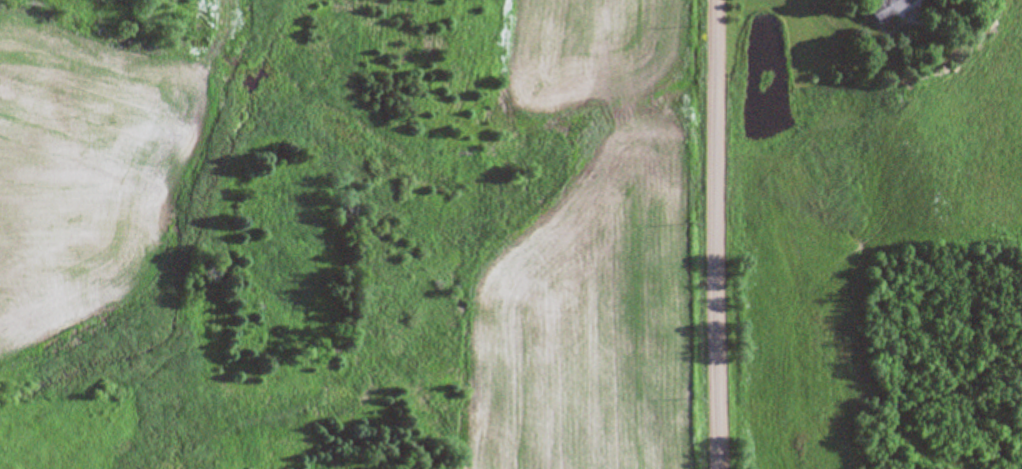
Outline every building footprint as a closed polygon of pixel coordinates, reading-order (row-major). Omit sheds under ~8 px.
[(859,5),(870,24),(915,0),(867,0),(859,5)]
